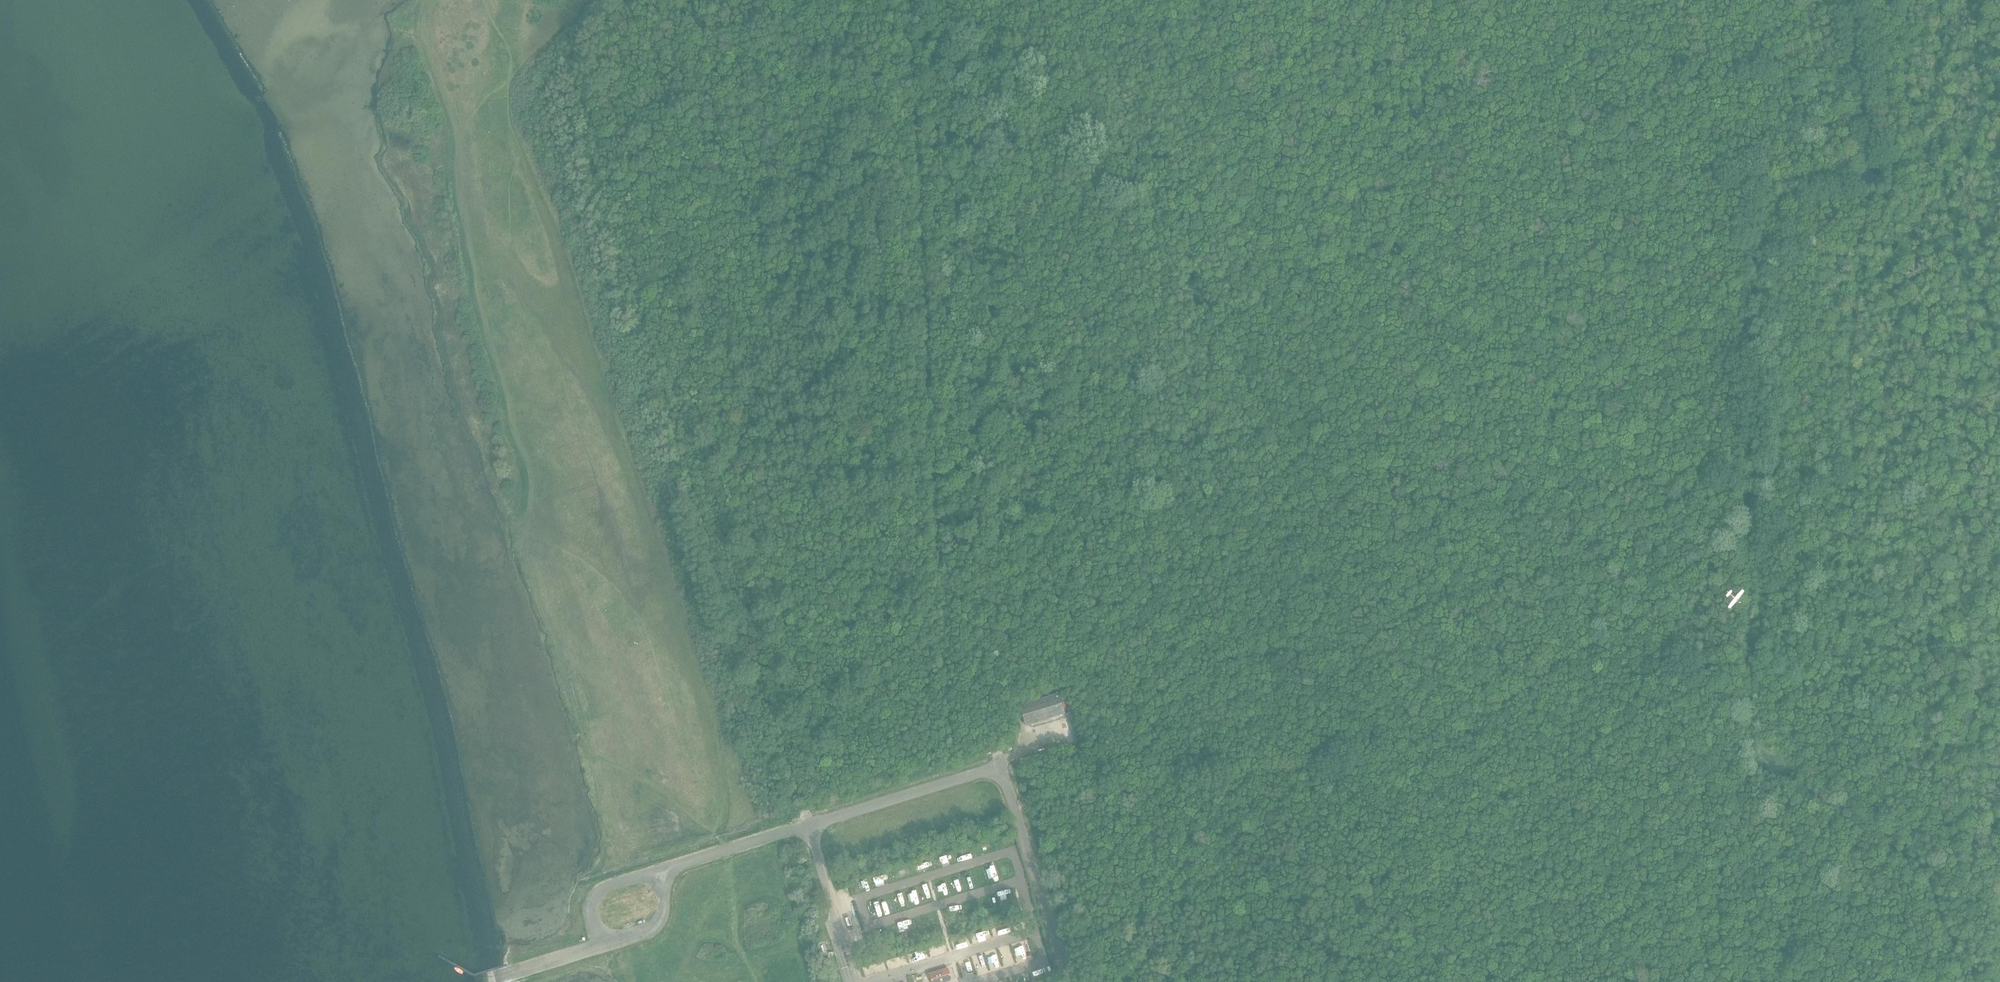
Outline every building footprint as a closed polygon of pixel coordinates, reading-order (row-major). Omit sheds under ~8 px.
[(1058,694),(1020,705),(1025,725),(1064,713),(1058,694)] [(922,966),(928,981),(952,973),(947,958),(922,966)]
